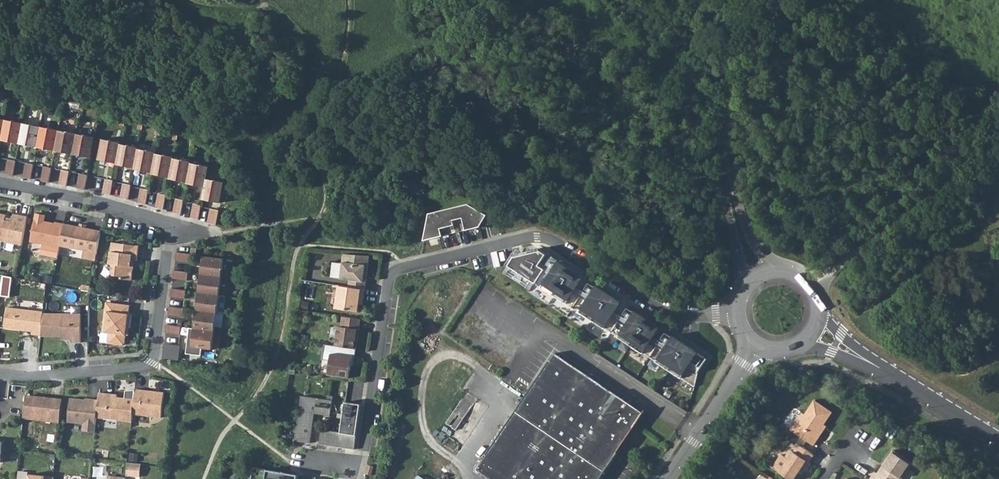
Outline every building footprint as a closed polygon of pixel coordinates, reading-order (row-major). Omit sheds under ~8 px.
[(19,144),(23,123),(5,120),(1,140),(19,144)] [(37,148),(41,127),(23,123),(19,144),(37,148)] [(55,151),(59,131),(41,127),(37,148),(55,151)] [(73,155),(77,134),(59,131),(55,151),(73,155)] [(91,158),(95,138),(77,134),(73,155),(91,158)] [(121,143),(103,139),(99,160),(117,164),(120,144),(121,143)] [(138,148),(120,144),(117,164),(116,165),(134,168),(138,149),(138,148)] [(156,154),(156,152),(138,149),(134,168),(134,170),(152,173),(156,154)] [(169,178),(173,158),(174,157),(156,154),(152,173),(152,174),(169,178)] [(191,163),(191,162),(173,158),(169,178),(169,179),(187,183),(191,163)] [(8,160),(6,174),(13,176),(16,161),(8,160)] [(27,163),(24,178),(31,179),(34,165),(27,163)] [(207,179),(209,167),(191,163),(187,183),(187,184),(205,187),(206,179),(207,179)] [(44,167),(41,181),(49,183),(52,168),(44,167)] [(62,170),(59,185),(67,186),(70,172),(62,170)] [(80,174),(77,189),(85,190),(88,176),(80,174)] [(220,203),(225,183),(207,179),(206,179),(205,187),(202,200),(220,203)] [(106,180),(103,194),(111,196),(114,181),(106,180)] [(123,184),(120,198),(129,200),(132,186),(123,184)] [(141,189),(138,204),(146,205),(149,191),(141,189)] [(159,194),(156,209),(164,210),(167,196),(159,194)] [(176,199),(173,214),(182,215),(184,201),(176,199)] [(194,204),(191,219),(199,221),(202,206),(194,204)] [(430,214),(424,241),(480,227),(487,215),(468,204),(430,214)] [(211,209),(208,224),(216,225),(219,211),(211,209)] [(22,245),(28,217),(15,215),(12,217),(11,222),(5,220),(6,215),(0,214),(0,241),(22,245)] [(46,216),(36,214),(30,243),(60,248),(60,246),(64,224),(56,223),(55,224),(47,222),(47,225),(44,224),(46,216)] [(82,259),(95,261),(101,232),(64,224),(60,246),(84,251),(82,259)] [(139,246),(112,243),(109,264),(113,265),(111,273),(113,276),(121,277),(121,279),(132,281),(134,261),(137,261),(139,246)] [(606,341),(621,318),(615,314),(622,303),(597,286),(589,298),(576,289),(584,278),(559,262),(551,273),(540,265),(547,254),(541,250),(524,255),(540,265),(539,265),(545,269),(536,283),(531,291),(606,341)] [(175,261),(190,263),(191,255),(176,253),(175,261)] [(333,262),(331,278),(350,280),(366,282),(367,273),(365,272),(366,266),(368,266),(370,256),(345,254),(343,264),(333,262)] [(540,265),(524,255),(515,257),(510,265),(536,283),(545,269),(539,265),(540,265)] [(203,257),(201,275),(222,277),(224,260),(203,257)] [(174,271),(173,279),(187,281),(189,273),(174,271)] [(199,293),(219,296),(222,277),(201,275),(199,293)] [(349,288),(365,290),(366,282),(350,280),(349,288)] [(349,288),(339,286),(336,308),(358,312),(359,305),(361,305),(362,298),(364,298),(365,290),(349,288)] [(171,289),(170,297),(185,299),(186,291),(171,289)] [(197,311),(217,314),(219,296),(199,293),(197,311)] [(130,306),(107,303),(105,312),(108,312),(106,325),(110,326),(109,333),(108,344),(122,346),(125,343),(127,328),(129,328),(131,315),(129,314),(130,306)] [(169,307),(168,315),(183,317),(184,309),(169,307)] [(43,312),(7,308),(4,329),(32,332),(32,335),(41,336),(43,314),(43,312)] [(194,329),(215,332),(217,314),(197,311),(194,329)] [(628,323),(621,318),(606,341),(651,370),(657,362),(695,387),(698,372),(707,359),(673,337),(666,348),(653,339),(660,328),(635,312),(628,323)] [(41,336),(40,337),(65,337),(65,340),(72,340),(72,343),(81,343),(81,315),(43,314),(41,336)] [(336,346),(356,349),(361,320),(343,317),(341,327),(339,327),(336,346)] [(167,325),(166,333),(180,335),(181,327),(167,325)] [(202,348),(212,350),(215,332),(194,329),(190,328),(187,354),(201,356),(202,348)] [(182,345),(166,343),(164,357),(180,359),(182,345)] [(355,358),(356,349),(336,346),(325,345),(322,360),(330,361),(329,368),(339,370),(338,377),(349,379),(352,358),(355,358)] [(609,462),(632,427),(635,428),(636,426),(635,424),(643,412),(612,391),(591,377),(555,353),(477,470),(489,478),(598,478),(604,469),(609,462)] [(328,375),(338,377),(339,370),(329,368),(328,375)] [(117,395),(99,393),(98,400),(97,417),(96,418),(132,422),(133,414),(136,390),(126,391),(125,399),(121,398),(121,400),(117,400),(117,395)] [(144,391),(136,390),(133,414),(162,418),(164,393),(155,392),(155,394),(143,393),(144,391)] [(26,396),(23,418),(60,422),(63,401),(26,396)] [(332,401),(302,397),(296,441),(310,444),(315,414),(330,416),(332,401)] [(97,417),(98,400),(90,399),(90,401),(87,401),(87,400),(71,398),(68,422),(84,424),(83,431),(95,432),(96,418),(97,417)] [(791,430),(814,446),(824,431),(821,428),(832,413),(815,401),(806,415),(803,413),(791,430)] [(322,430),(319,445),(354,450),(361,405),(346,403),(341,433),(322,430)] [(789,478),(794,478),(798,473),(800,474),(803,470),(806,472),(811,464),(809,462),(814,455),(798,445),(793,452),(791,450),(786,458),(788,460),(781,471),(780,473),(789,478)] [(900,478),(901,478),(912,463),(893,450),(878,472),(875,471),(870,478),(900,478)] [(781,471),(788,460),(786,458),(782,456),(774,467),(781,471)] [(604,469),(611,473),(615,466),(609,462),(604,469)] [(141,465),(127,463),(126,476),(140,477),(141,465)] [(298,476),(289,474),(253,468),(251,478),(298,478),(298,476)]
